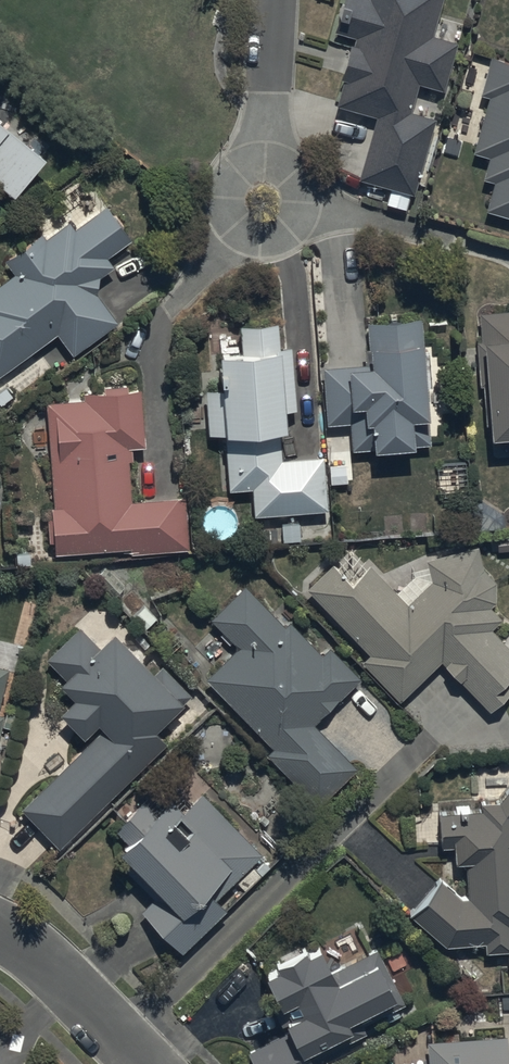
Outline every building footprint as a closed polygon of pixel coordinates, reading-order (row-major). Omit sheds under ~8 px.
[(390,193),(386,209),(406,215),(412,199),(433,122),(411,116),(418,89),(443,96),(456,47),(432,40),(443,0),(343,0),(333,34),(354,40),(334,111),(374,122),(357,184),(390,193)] [(489,61),(478,99),(487,102),(471,159),(490,164),(484,185),(493,187),(485,216),(508,223),(508,67),(489,61)] [(12,207),(46,167),(0,129),(0,197),(12,207)] [(56,339),(70,359),(115,327),(96,300),(99,281),(113,271),(108,264),(132,248),(107,211),(75,232),(71,225),(47,241),(44,236),(4,264),(14,279),(0,288),(0,378),(56,339)] [(478,317),(479,345),(474,346),(477,393),(482,393),(484,430),(489,430),(490,448),(508,447),(508,315),(478,317)] [(369,369),(322,372),(326,429),(350,427),(351,455),(372,454),(372,460),(413,457),(412,452),(431,451),(424,324),(367,327),(369,369)] [(253,495),(253,519),(328,517),(327,492),(347,491),(346,464),(324,465),(324,460),(283,461),(282,443),(286,443),(285,418),(295,418),(293,352),(280,352),(279,330),(240,331),(241,362),(217,363),(218,396),(204,396),(205,440),(224,440),(226,496),(253,495)] [(49,557),(130,553),(130,557),(187,554),(185,504),(131,507),(128,453),(143,452),(140,395),(128,396),(128,390),(105,392),(105,398),(81,399),(81,405),(46,407),(48,445),(51,445),(54,511),(50,511),(51,523),(47,523),(49,557)] [(305,595),(370,660),(361,668),(401,708),(440,669),(489,719),(508,699),(508,690),(507,688),(508,686),(508,651),(492,634),(501,625),(490,614),(494,609),(495,608),(495,607),(495,605),(496,604),(496,603),(496,602),(496,601),(496,600),(496,599),(496,598),(496,596),(496,595),(496,594),(495,593),(495,592),(495,591),(495,590),(494,589),(494,588),(493,587),(493,586),(492,585),(492,584),(491,583),(491,582),(490,581),(489,580),(489,579),(488,578),(487,577),(486,577),(486,576),(485,575),(484,574),(483,574),(478,552),(426,563),(431,586),(413,603),(402,591),(396,597),(370,568),(348,588),(331,570),(305,595)] [(243,590),(209,623),(238,654),(206,684),(272,753),(267,758),(316,810),(355,773),(314,730),(361,686),(328,651),(319,660),(286,625),(281,630),(243,590)] [(20,812),(58,852),(166,748),(156,738),(193,702),(160,668),(150,678),(113,640),(100,652),(79,630),(45,663),(65,684),(58,691),(72,705),(57,720),(86,750),(20,812)] [(9,673),(0,670),(0,708),(9,673)] [(446,951),(485,949),(485,959),(508,957),(508,799),(507,797),(498,807),(484,808),(484,814),(469,814),(468,806),(455,806),(455,817),(440,817),(440,842),(455,842),(456,868),(468,868),(468,903),(462,904),(442,885),(411,920),(446,951)] [(112,838),(126,851),(114,863),(155,904),(140,919),(181,960),(226,915),(217,906),(237,887),(245,895),(269,870),(262,863),(264,861),(202,798),(182,818),(170,807),(157,821),(143,807),(112,838)] [(256,1063),(309,1063),(305,1056),(349,1034),(345,1027),(391,1004),(381,984),(391,979),(375,947),(327,971),(318,953),(265,980),(280,1011),(294,1004),(301,1018),(247,1045),(256,1063)] [(508,1041),(428,1044),(429,1063),(508,1063),(508,1042),(508,1041)]
